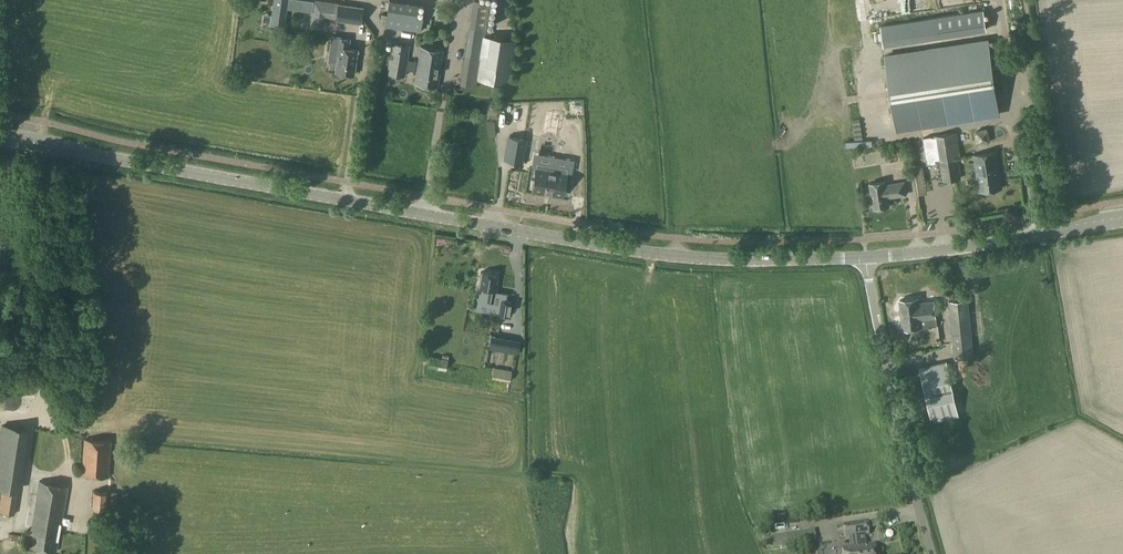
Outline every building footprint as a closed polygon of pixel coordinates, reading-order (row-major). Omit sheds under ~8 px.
[(287,0),(274,0),(270,24),(284,26),(286,7),(287,0)] [(286,7),(312,11),(313,0),(287,0),(286,7)] [(326,18),(336,19),(335,20),(361,24),(363,7),(338,3),(321,0),(313,0),(312,11),(310,26),(325,29),(326,18)] [(399,1),(390,0),(389,0),(385,27),(420,32),(424,5),(409,3),(399,1)] [(469,25),(468,25),(460,84),(476,87),(477,79),(495,81),(500,46),(482,43),(484,34),(490,35),(491,28),(484,27),(488,2),(473,0),(472,0),(469,25)] [(437,15),(450,17),(452,8),(439,6),(437,15)] [(988,31),(985,10),(882,26),(885,49),(988,31)] [(292,50),(294,33),(284,30),(281,48),(292,50)] [(516,39),(490,35),(484,34),(482,43),(500,46),(495,81),(510,83),(516,39)] [(337,62),(340,36),(332,35),(328,61),(337,62)] [(337,62),(335,73),(353,76),(356,49),(349,48),(350,38),(340,36),(337,62)] [(989,38),(885,56),(897,133),(1002,117),(989,38)] [(391,42),(386,73),(405,76),(410,44),(391,42)] [(420,46),(415,83),(438,86),(443,50),(420,46)] [(973,128),(972,143),(986,143),(987,129),(973,128)] [(932,137),(925,138),(928,165),(937,164),(937,161),(939,160),(942,181),(962,177),(958,157),(961,157),(957,134),(934,138),(932,137)] [(507,135),(505,149),(503,159),(523,163),(527,139),(507,135)] [(554,155),(569,156),(569,139),(555,138),(554,155)] [(1003,188),(997,151),(973,155),(979,192),(1003,188)] [(530,186),(530,188),(561,193),(561,191),(564,191),(565,184),(562,183),(565,166),(535,161),(532,177),(529,177),(528,185),(530,186)] [(888,185),(887,181),(870,183),(872,198),(871,198),(872,205),(873,205),(874,210),(892,208),(890,196),(892,196),(892,199),(908,196),(906,182),(888,185)] [(497,273),(483,270),(480,287),(488,289),(486,302),(494,303),(494,301),(499,302),(500,298),(501,298),(501,295),(495,294),(497,283),(496,282),(497,273)] [(919,297),(900,300),(903,328),(922,326),(922,319),(936,317),(934,300),(920,302),(919,297)] [(974,355),(968,299),(949,301),(955,357),(974,355)] [(511,352),(513,339),(498,336),(495,349),(511,352)] [(446,370),(448,359),(430,356),(427,367),(446,370)] [(952,383),(947,361),(920,367),(925,390),(926,390),(932,421),(959,415),(951,384),(952,383)] [(510,381),(511,370),(493,367),(491,378),(510,381)] [(1,424),(0,433),(0,488),(19,491),(29,428),(1,424)] [(81,475),(110,477),(112,440),(84,438),(81,475)] [(56,551),(68,486),(41,481),(28,546),(56,551)] [(0,500),(0,512),(15,514),(18,493),(2,490),(0,500)] [(116,509),(117,492),(93,490),(92,507),(116,509)] [(867,522),(854,524),(856,538),(869,536),(867,522)] [(844,540),(851,539),(855,538),(856,538),(854,524),(842,525),(844,540)] [(21,542),(21,536),(9,533),(7,539),(21,542)] [(851,539),(852,547),(841,549),(842,553),(859,553),(858,546),(857,546),(855,538),(851,539)] [(859,553),(876,553),(874,544),(858,546),(859,553)]
